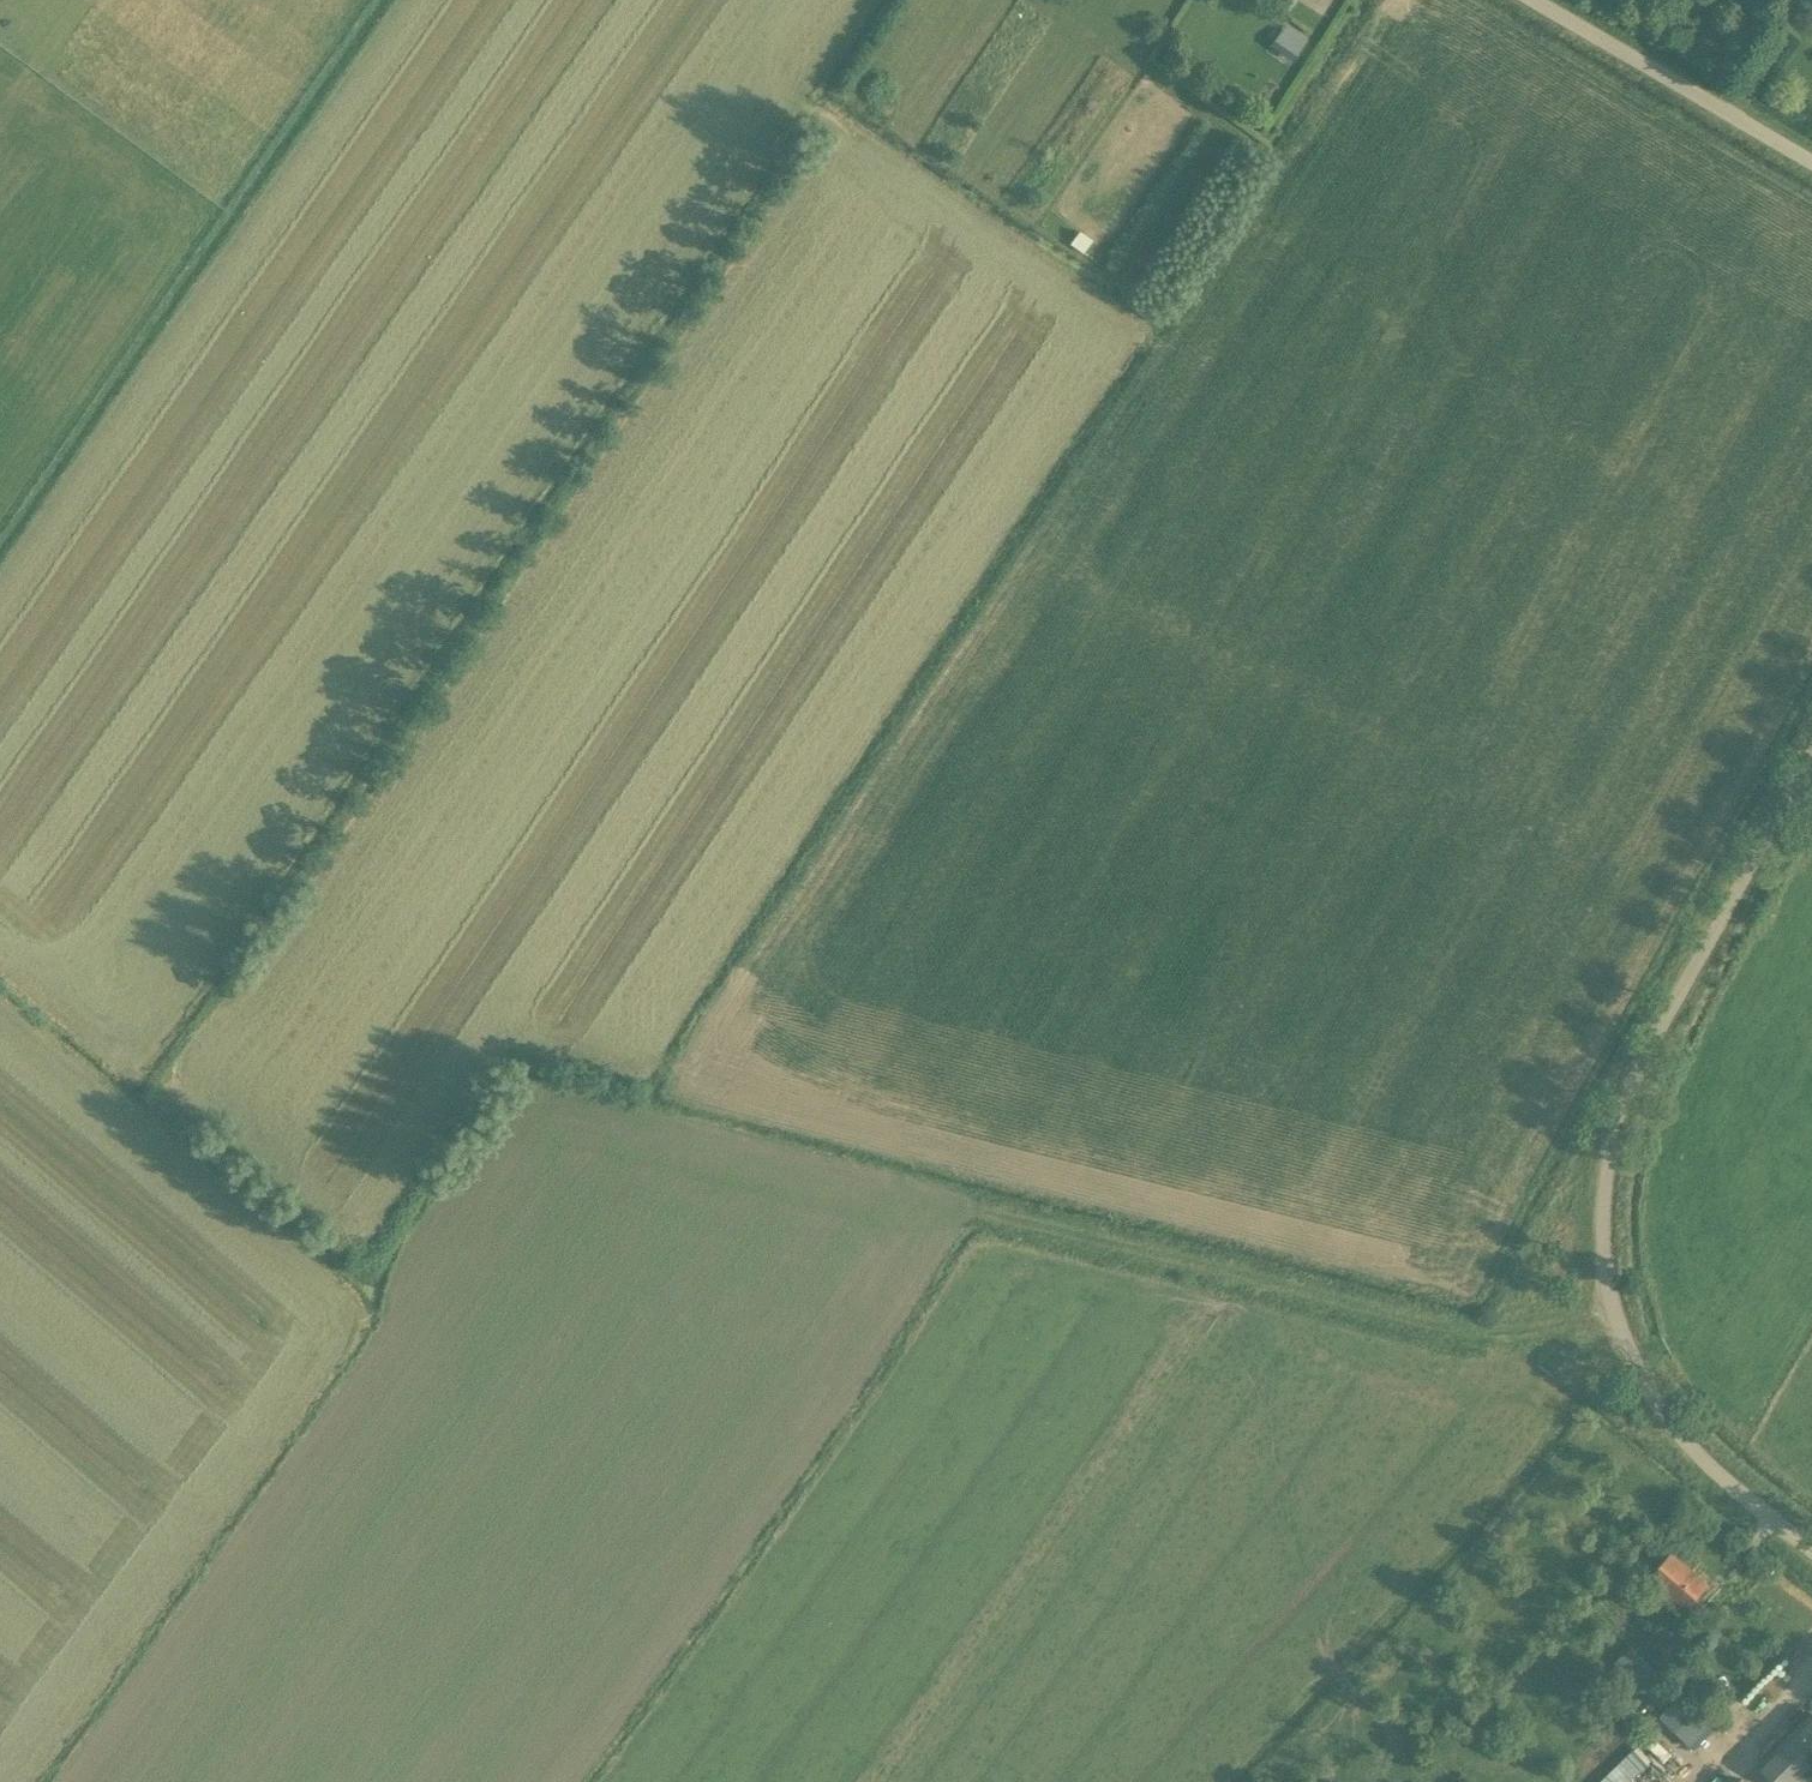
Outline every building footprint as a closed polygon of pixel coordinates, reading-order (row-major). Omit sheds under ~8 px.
[(1754,39),(1765,35),(1759,18),(1748,22),(1754,39)] [(1307,40),(1284,24),(1274,40),(1297,55),(1307,40)] [(1680,1565),(1669,1556),(1649,1579),(1686,1611),(1709,1584),(1682,1561),(1680,1565)] [(1668,1627),(1653,1646),(1659,1652),(1677,1668),(1695,1648),(1677,1632),(1676,1633),(1668,1627)] [(1684,1698),(1631,1645),(1614,1662),(1668,1715),(1684,1698)] [(1811,1713),(1758,1763),(1776,1781),(1811,1781),(1811,1713)] [(1596,1781),(1628,1781),(1651,1761),(1636,1745),(1596,1781)]
